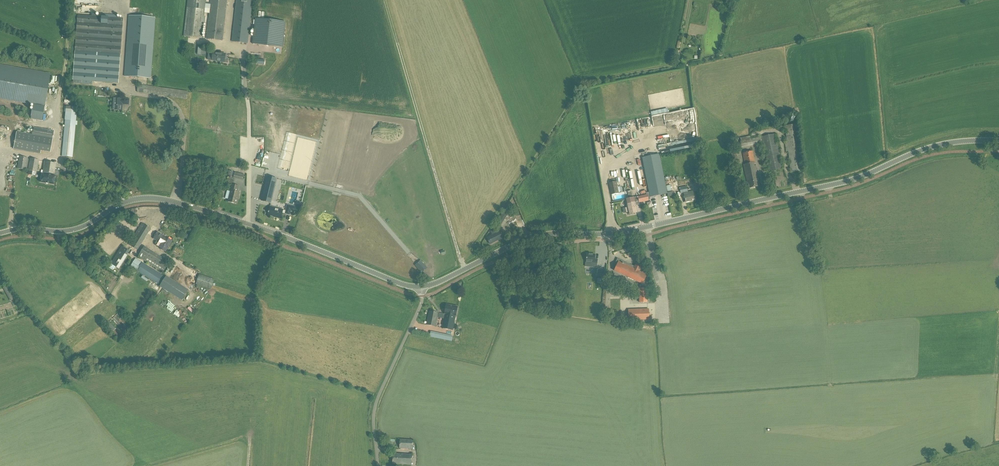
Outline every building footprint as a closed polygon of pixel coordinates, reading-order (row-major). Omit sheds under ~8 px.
[(184,36),(202,38),(206,9),(206,0),(188,0),(184,36)] [(207,39),(223,41),(228,0),(211,0),(207,39)] [(253,0),(237,0),(232,42),(248,44),(253,0)] [(73,80),(119,83),(124,18),(122,18),(122,16),(119,16),(119,18),(116,17),(116,15),(102,14),(102,16),(78,15),(73,80)] [(282,47),(285,22),(260,19),(259,19),(258,19),(257,19),(256,18),(253,44),(282,47)] [(155,21),(129,19),(125,78),(151,80),(155,21)] [(217,62),(225,62),(226,54),(213,53),(212,61),(217,61),(217,62)] [(0,66),(0,98),(33,104),(31,119),(41,121),(50,74),(0,66)] [(122,104),(129,105),(129,99),(113,98),(113,110),(122,111),(122,104)] [(75,107),(66,106),(62,155),(73,156),(76,113),(75,113),(75,107)] [(798,124),(785,126),(791,173),(803,171),(798,124)] [(32,135),(17,132),(14,149),(40,154),(41,151),(50,153),(53,133),(36,130),(32,134),(32,135)] [(762,137),(769,172),(783,169),(775,134),(762,137)] [(742,148),(762,143),(761,137),(751,139),(750,136),(740,138),(741,141),(740,141),(742,148)] [(730,150),(734,165),(739,164),(735,148),(730,150)] [(744,165),(749,188),(760,186),(756,166),(754,166),(754,163),(755,162),(753,151),(743,153),(745,164),(744,165)] [(659,155),(642,158),(650,193),(647,194),(647,195),(638,197),(639,203),(640,203),(648,201),(648,198),(650,197),(667,194),(659,155)] [(17,169),(26,170),(28,158),(19,156),(17,169)] [(28,171),(37,172),(39,160),(30,159),(28,171)] [(54,177),(56,163),(45,162),(43,175),(41,175),(40,182),(54,184),(55,177),(54,177)] [(277,179),(267,176),(261,201),(271,203),(277,179)] [(680,180),(672,182),(672,185),(690,183),(690,178),(684,179),(684,177),(679,178),(680,180)] [(628,193),(637,192),(636,180),(630,181),(630,189),(628,190),(628,193)] [(611,195),(619,193),(616,181),(609,183),(611,195)] [(228,202),(237,204),(240,193),(237,192),(239,187),(232,185),(231,191),(228,202)] [(691,201),(691,200),(696,199),(694,191),(688,192),(687,187),(680,188),(681,194),(684,193),(686,202),(691,201)] [(638,197),(625,200),(629,215),(638,213),(636,204),(639,203),(638,197)] [(283,210),(284,210),(270,207),(268,215),(276,217),(275,218),(281,219),(283,213),(285,214),(290,215),(291,211),(295,212),(296,207),(287,205),(286,211),(283,210)] [(499,228),(511,209),(507,206),(494,225),(499,228)] [(151,229),(142,223),(129,245),(138,251),(146,238),(151,229)] [(487,238),(490,245),(503,238),(498,228),(491,232),(493,235),(487,238)] [(159,248),(165,252),(171,241),(158,233),(154,238),(162,243),(159,248)] [(122,246),(111,264),(110,263),(108,266),(109,267),(112,270),(113,269),(115,267),(119,269),(130,251),(122,246)] [(170,262),(160,256),(144,246),(138,257),(141,259),(163,273),(170,262)] [(179,258),(180,255),(176,253),(177,249),(173,247),(170,254),(179,258)] [(593,263),(597,264),(598,260),(595,260),(595,255),(587,254),(586,262),(593,262),(593,263)] [(648,302),(647,289),(648,289),(648,276),(647,276),(647,275),(639,271),(642,266),(637,263),(635,266),(618,258),(613,269),(615,270),(615,271),(621,274),(628,277),(628,278),(635,281),(635,280),(642,283),(640,288),(640,289),(639,289),(640,303),(648,302)] [(136,259),(131,267),(161,286),(166,278),(136,259)] [(415,265),(422,273),(427,268),(421,261),(415,265)] [(176,281),(179,268),(173,267),(169,279),(176,281)] [(196,285),(211,290),(215,280),(200,274),(196,285)] [(442,328),(453,330),(458,307),(446,305),(442,328)] [(649,320),(649,309),(629,310),(629,320),(649,320)] [(426,325),(436,327),(439,313),(429,311),(426,325)] [(453,336),(431,332),(430,337),(452,342),(453,336)] [(413,449),(413,440),(400,439),(400,448),(413,449)] [(393,464),(412,465),(412,455),(393,454),(393,464)]
